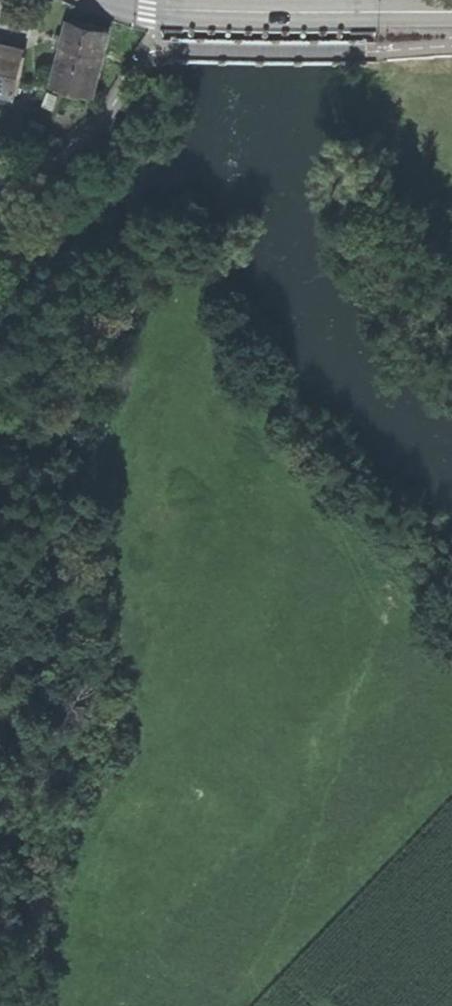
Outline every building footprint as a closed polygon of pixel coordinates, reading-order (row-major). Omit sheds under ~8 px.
[(90,24),(71,19),(55,83),(94,93),(110,29),(90,24)] [(17,94),(25,53),(0,48),(0,90),(17,94)]
